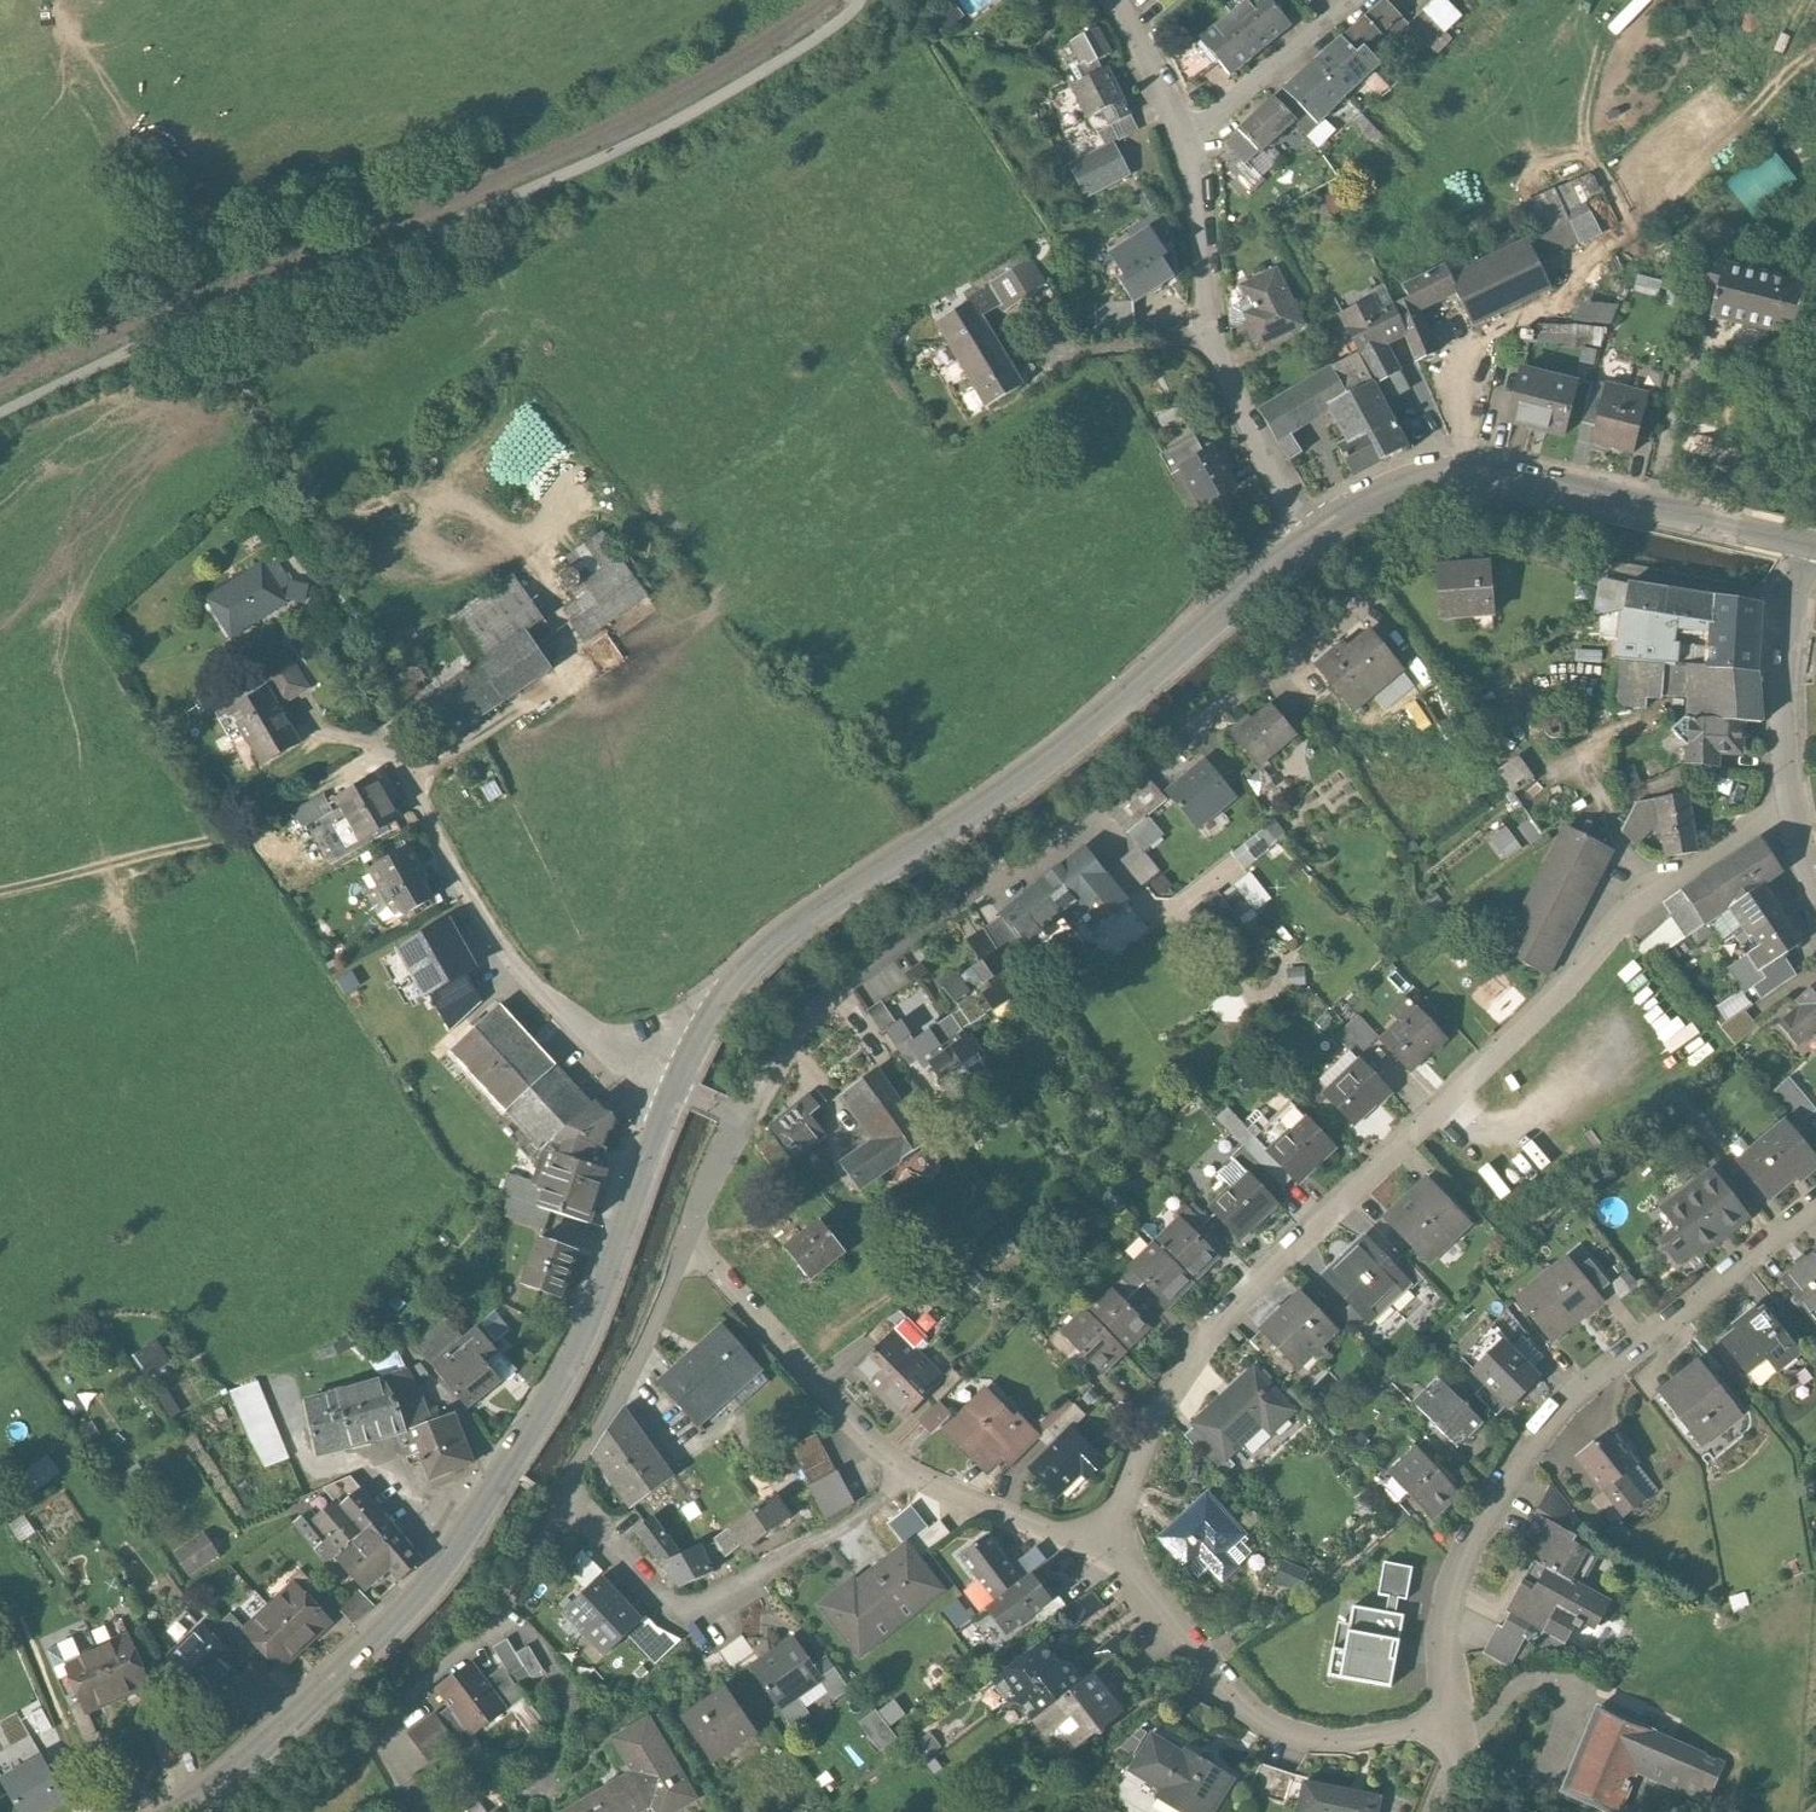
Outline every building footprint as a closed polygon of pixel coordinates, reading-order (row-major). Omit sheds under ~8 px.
[(1234,21),(1263,56),(1294,31),(1269,0),(1259,0),(1234,21)] [(1317,0),(1301,0),(1309,8),(1317,0)] [(1444,0),(1441,0),(1409,30),(1430,52),(1463,20),(1444,0)] [(1387,2),(1344,41),(1362,61),(1370,54),(1405,22),(1387,2)] [(1234,79),(1263,56),(1234,21),(1206,44),(1221,63),(1234,79)] [(1074,46),(1086,69),(1113,56),(1102,32),(1074,46)] [(1344,41),(1317,66),(1350,102),(1385,70),(1370,54),(1362,61),(1344,41)] [(1204,78),(1221,63),(1206,44),(1188,58),(1204,78)] [(1325,124),(1350,102),(1317,66),(1286,93),(1319,130),(1325,124)] [(1132,117),(1109,72),(1076,89),(1099,134),(1132,117)] [(1286,93),(1277,102),(1297,124),(1319,148),(1334,134),(1325,124),(1319,130),(1286,93)] [(1249,168),(1297,124),(1277,102),(1228,145),(1239,156),(1249,168)] [(1140,132),(1132,117),(1099,134),(1107,149),(1114,146),(1140,132)] [(1130,176),(1114,146),(1107,149),(1069,169),(1084,199),(1130,176)] [(1239,156),(1226,168),(1247,191),(1260,180),(1249,168),(1239,156)] [(1526,233),(1446,275),(1462,307),(1475,331),(1566,285),(1555,263),(1612,234),(1582,175),(1514,210),(1526,233)] [(1344,195),(1327,199),(1331,216),(1348,212),(1344,195)] [(1151,231),(1110,257),(1124,278),(1119,282),(1133,303),(1174,277),(1161,258),(1166,254),(1151,231)] [(966,300),(970,305),(974,303),(983,318),(1002,306),(1005,312),(1048,286),(1032,260),(966,300)] [(1806,287),(1712,262),(1704,292),(1719,296),(1714,318),(1792,339),(1806,287)] [(1307,329),(1279,271),(1243,289),(1255,313),(1245,318),(1261,352),(1307,329)] [(1446,275),(1410,294),(1426,325),(1462,307),(1446,275)] [(1440,351),(1426,325),(1410,294),(1390,305),(1409,339),(1420,361),(1440,351)] [(1334,367),(1350,396),(1378,381),(1391,404),(1416,391),(1393,348),(1409,339),(1390,305),(1382,309),(1376,299),(1345,316),(1364,350),(1334,367)] [(1571,300),(1570,322),(1537,321),(1536,340),(1606,342),(1607,301),(1571,300)] [(970,305),(940,324),(990,406),(1024,386),(983,318),(974,303),(970,305)] [(1133,303),(1095,306),(1097,334),(1135,331),(1133,303)] [(1780,342),(1763,337),(1757,359),(1775,363),(1780,342)] [(1306,452),(1297,436),(1335,415),(1348,440),(1340,445),(1358,478),(1415,447),(1391,404),(1378,381),(1350,396),(1334,367),(1261,408),(1290,461),(1306,452)] [(1580,389),(1521,375),(1509,425),(1568,438),(1580,389)] [(1582,425),(1594,428),(1604,386),(1591,383),(1582,425)] [(1591,442),(1612,448),(1627,392),(1604,386),(1594,428),(1591,442)] [(1648,397),(1627,392),(1612,448),(1634,453),(1638,439),(1644,412),(1648,397)] [(1650,442),(1657,415),(1644,412),(1638,439),(1650,442)] [(1173,474),(1182,469),(1206,456),(1196,436),(1162,455),(1173,474)] [(1242,490),(1220,449),(1206,456),(1182,469),(1202,507),(1204,511),(1242,490)] [(1193,512),(1202,507),(1182,469),(1173,474),(1193,512)] [(648,599),(604,536),(568,561),(601,608),(571,629),(582,645),(648,599)] [(309,588),(293,585),(278,561),(264,570),(285,604),(305,608),(309,588)] [(264,570),(262,567),(207,602),(233,642),(288,608),(285,604),(264,570)] [(1495,568),(1439,572),(1442,621),(1498,617),(1495,568)] [(443,622),(476,671),(480,668),(529,635),(545,624),(512,576),(443,622)] [(1625,636),(1661,641),(1665,617),(1719,624),(1720,597),(1636,585),(1625,636)] [(1765,604),(1720,597),(1719,624),(1717,668),(1762,670),(1765,604)] [(529,635),(480,668),(506,706),(555,673),(529,635)] [(1695,712),(1694,666),(1675,665),(1679,641),(1661,641),(1625,636),(1612,702),(1695,712)] [(1406,674),(1374,637),(1353,655),(1346,647),(1318,671),(1357,716),(1406,674)] [(268,693),(278,710),(310,692),(290,657),(258,676),(268,693)] [(425,679),(410,657),(373,682),(386,701),(389,699),(396,709),(419,694),(414,687),(425,679)] [(1769,722),(1762,670),(1717,668),(1694,666),(1695,712),(1691,764),(1722,767),(1724,716),(1769,722)] [(457,739),(506,706),(480,668),(476,671),(432,701),(457,739)] [(278,710),(268,693),(231,714),(264,771),(300,750),(278,710)] [(1298,738),(1272,708),(1233,742),(1258,772),(1298,738)] [(1521,759),(1500,774),(1543,837),(1565,822),(1521,759)] [(1237,800),(1206,763),(1167,796),(1198,833),(1237,800)] [(1641,786),(1634,769),(1615,776),(1622,793),(1641,786)] [(1265,772),(1249,782),(1260,799),(1276,789),(1265,772)] [(1147,821),(1168,805),(1147,780),(1107,813),(1128,837),(1147,821)] [(397,824),(373,781),(336,801),(361,845),(397,824)] [(1688,794),(1662,798),(1665,827),(1669,855),(1697,849),(1688,794)] [(332,814),(323,798),(293,814),(302,830),(332,814)] [(1653,828),(1665,827),(1662,798),(1642,801),(1625,831),(1639,844),(1653,828)] [(1160,836),(1147,821),(1128,837),(1137,849),(1139,848),(1141,852),(1160,836)] [(1614,854),(1568,830),(1504,952),(1550,976),(1614,854)] [(1702,930),(1738,907),(1776,882),(1790,873),(1767,836),(1679,893),(1702,930)] [(1235,855),(1247,870),(1266,856),(1254,841),(1235,855)] [(1414,844),(1406,850),(1414,859),(1422,853),(1414,844)] [(1083,848),(1036,887),(1066,923),(1081,911),(1099,933),(1131,907),(1083,848)] [(1160,874),(1141,852),(1139,848),(1137,849),(1121,862),(1143,888),(1160,874)] [(427,879),(411,849),(371,872),(390,904),(395,901),(406,919),(434,903),(422,882),(427,879)] [(1172,887),(1164,878),(1152,887),(1160,897),(1172,887)] [(1252,878),(1224,900),(1241,921),(1269,899),(1252,878)] [(1776,882),(1738,907),(1762,944),(1747,953),(1761,975),(1791,955),(1814,941),(1776,882)] [(1029,953),(1066,923),(1036,887),(999,917),(1002,920),(1029,953)] [(1224,900),(1219,895),(1190,918),(1212,944),(1241,921),(1224,900)] [(1036,962),(1029,953),(1002,920),(986,932),(1010,974),(1036,962)] [(474,968),(449,924),(404,949),(412,963),(409,965),(418,981),(421,980),(429,994),(431,993),(431,990),(431,993),(474,968)] [(1804,974),(1791,955),(1761,975),(1747,953),(1724,969),(1738,990),(1712,1007),(1724,1026),(1804,974)] [(962,1013),(953,1019),(961,1031),(969,1026),(972,1030),(1008,1006),(980,963),(944,986),(962,1013)] [(1306,987),(1305,971),(1289,972),(1291,988),(1306,987)] [(1815,996),(1810,990),(1795,1003),(1800,1009),(1782,1024),(1801,1046),(1815,1032),(1815,995),(1815,996)] [(1447,1043),(1407,1000),(1392,1013),(1404,1026),(1383,1045),(1412,1076),(1447,1043)] [(882,1036),(887,1032),(897,1025),(883,1003),(867,1014),(882,1036)] [(453,1057),(510,1118),(558,1074),(501,1013),(453,1057)] [(951,1017),(930,1031),(957,1068),(977,1055),(961,1031),(953,1019),(951,1017)] [(1337,1039),(1357,1062),(1380,1040),(1360,1018),(1337,1039)] [(939,1081),(957,1068),(930,1031),(914,1042),(901,1023),(897,1025),(887,1032),(909,1066),(923,1057),(939,1081)] [(1261,1076),(1262,1058),(1246,1057),(1245,1075),(1261,1076)] [(1394,1098),(1362,1064),(1325,1099),(1355,1130),(1379,1107),(1382,1110),(1394,1098)] [(876,1068),(840,1094),(872,1138),(840,1161),(862,1191),(929,1142),(876,1068)] [(546,1157),(557,1147),(594,1112),(558,1074),(510,1118),(546,1157)] [(1815,1110),(1815,1106),(1790,1078),(1777,1090),(1804,1120),(1815,1110)] [(795,1160),(834,1131),(811,1101),(772,1130),(795,1160)] [(1104,1116),(1097,1107),(1086,1115),(1093,1124),(1104,1116)] [(566,1153),(560,1167),(598,1180),(613,1132),(594,1112),(557,1147),(566,1153)] [(1337,1152),(1311,1124),(1293,1140),(1290,1137),(1269,1156),(1298,1187),(1337,1152)] [(1787,1125),(1738,1167),(1767,1202),(1798,1176),(1803,1182),(1815,1170),(1815,1160),(1787,1125)] [(542,1160),(533,1187),(551,1193),(560,1167),(566,1153),(557,1147),(546,1157),(542,1160)] [(608,1183),(598,1180),(560,1167),(551,1193),(543,1219),(549,1221),(591,1235),(608,1183)] [(1746,1215),(1716,1177),(1668,1215),(1681,1231),(1661,1247),(1675,1264),(1695,1248),(1698,1252),(1746,1215)] [(545,1234),(549,1221),(543,1219),(551,1193),(533,1187),(509,1178),(501,1200),(508,1203),(503,1220),(545,1234)] [(1471,1224),(1429,1180),(1386,1220),(1428,1264),(1471,1224)] [(1279,1208),(1253,1182),(1232,1202),(1228,1198),(1212,1214),(1242,1245),(1279,1208)] [(1179,1219),(1183,1223),(1197,1238),(1206,1228),(1188,1210),(1179,1219)] [(1197,1238),(1183,1223),(1157,1248),(1195,1286),(1220,1261),(1197,1238)] [(814,1287),(849,1259),(826,1232),(792,1259),(814,1287)] [(444,1236),(438,1242),(445,1249),(452,1243),(444,1236)] [(1368,1237),(1346,1257),(1390,1302),(1411,1282),(1368,1237)] [(579,1254),(542,1242),(526,1288),(562,1301),(579,1254)] [(1170,1310),(1195,1286),(1157,1248),(1133,1272),(1147,1287),(1170,1310)] [(1599,1292),(1611,1282),(1590,1256),(1578,1266),(1599,1292)] [(1786,1281),(1815,1316),(1815,1256),(1786,1281)] [(1369,1323),(1390,1302),(1346,1257),(1325,1278),(1351,1304),(1369,1323)] [(1578,1266),(1570,1257),(1518,1300),(1551,1339),(1603,1296),(1599,1292),(1578,1266)] [(977,1277),(966,1267),(956,1277),(967,1287),(977,1277)] [(1128,1306),(1147,1287),(1133,1272),(1128,1267),(1109,1286),(1113,1290),(1128,1306)] [(1128,1306),(1113,1290),(1089,1313),(1127,1352),(1151,1329),(1128,1306)] [(1340,1332),(1301,1290),(1259,1329),(1299,1371),(1340,1332)] [(1359,1333),(1369,1323),(1351,1304),(1340,1314),(1359,1333)] [(1775,1323),(1764,1311),(1722,1345),(1746,1375),(1766,1359),(1775,1369),(1797,1352),(1788,1340),(1775,1323)] [(1127,1352),(1089,1313),(1065,1337),(1092,1365),(1102,1376),(1127,1352)] [(1786,1314),(1775,1323),(1788,1340),(1800,1331),(1786,1314)] [(414,1342),(433,1364),(463,1338),(444,1316),(414,1342)] [(152,1320),(143,1335),(160,1345),(169,1330),(152,1320)] [(476,1327),(463,1338),(484,1363),(497,1352),(476,1327)] [(1462,1358),(1473,1368),(1502,1339),(1491,1328),(1462,1358)] [(1081,1376),(1092,1365),(1065,1337),(1060,1332),(1049,1343),(1081,1376)] [(763,1374),(725,1333),(661,1391),(699,1432),(763,1374)] [(433,1364),(469,1407),(499,1381),(484,1363),(463,1338),(433,1364)] [(857,1376),(880,1399),(919,1361),(897,1338),(857,1376)] [(1541,1378),(1502,1339),(1473,1368),(1487,1383),(1508,1404),(1512,1408),(1541,1378)] [(942,1385),(919,1361),(880,1399),(902,1423),(942,1385)] [(1744,1413),(1700,1361),(1662,1394),(1706,1445),(1744,1413)] [(1298,1408),(1256,1363),(1194,1420),(1197,1423),(1222,1450),(1261,1414),(1274,1430),(1298,1408)] [(414,1371),(384,1379),(398,1434),(399,1438),(435,1423),(414,1371)] [(289,1456),(258,1378),(230,1390),(250,1438),(265,1466),(289,1456)] [(384,1379),(345,1389),(359,1444),(398,1434),(384,1379)] [(1497,1416),(1508,1404),(1487,1383),(1476,1395),(1497,1416)] [(1478,1424),(1439,1386),(1416,1408),(1455,1447),(1478,1424)] [(315,1456),(359,1444),(345,1389),(305,1400),(315,1456)] [(1019,1425),(989,1394),(947,1435),(990,1478),(1007,1461),(1012,1467),(1041,1438),(1024,1421),(1019,1425)] [(923,1425),(936,1439),(954,1421),(941,1408),(923,1425)] [(1050,1434),(1062,1445),(1074,1433),(1088,1420),(1076,1408),(1050,1434)] [(435,1423),(399,1438),(410,1466),(422,1462),(430,1480),(474,1462),(455,1415),(435,1423)] [(673,1484),(625,1418),(595,1466),(631,1515),(673,1484)] [(1209,1462),(1222,1450),(1197,1423),(1184,1435),(1209,1462)] [(1106,1468),(1074,1433),(1062,1445),(1031,1474),(1056,1501),(1082,1476),(1089,1484),(1106,1468)] [(791,1451),(813,1491),(838,1477),(816,1437),(791,1451)] [(1634,1470),(1606,1437),(1574,1464),(1623,1522),(1640,1507),(1619,1482),(1634,1470)] [(105,1471),(116,1463),(100,1442),(90,1450),(105,1471)] [(1458,1497),(1419,1452),(1394,1474),(1433,1519),(1458,1497)] [(49,1454),(22,1473),(33,1489),(60,1471),(49,1454)] [(147,1473),(139,1462),(120,1475),(128,1486),(147,1473)] [(33,1489),(22,1473),(18,1467),(0,1479),(0,1485),(13,1503),(33,1489)] [(813,1491),(811,1492),(827,1522),(855,1507),(838,1477),(813,1491)] [(324,1496),(335,1509),(358,1490),(351,1481),(324,1496)] [(1570,1510),(1550,1486),(1535,1516),(1560,1529),(1570,1510)] [(329,1568),(340,1559),(385,1522),(358,1490),(335,1509),(319,1523),(311,1513),(294,1527),(329,1568)] [(1246,1530),(1209,1490),(1161,1534),(1185,1560),(1203,1543),(1216,1558),(1246,1530)] [(774,1500),(754,1515),(726,1534),(737,1550),(740,1553),(788,1520),(774,1500)] [(34,1529),(24,1514),(11,1523),(21,1538),(34,1529)] [(941,1521),(907,1547),(919,1562),(953,1536),(941,1521)] [(419,1562),(385,1522),(340,1559),(364,1589),(390,1568),(399,1579),(419,1562)] [(635,1534),(664,1571),(680,1561),(651,1522),(635,1534)] [(1631,1540),(1616,1523),(1604,1534),(1618,1551),(1631,1540)] [(1597,1556),(1536,1526),(1522,1556),(1582,1586),(1597,1556)] [(726,1534),(701,1551),(708,1567),(737,1550),(726,1534)] [(176,1556),(189,1574),(217,1555),(204,1536),(176,1556)] [(969,1558),(1003,1600),(1024,1588),(988,1543),(969,1558)] [(919,1562),(907,1547),(857,1585),(854,1582),(822,1607),(859,1655),(941,1591),(919,1562)] [(701,1551),(680,1561),(664,1571),(679,1591),(711,1574),(708,1567),(701,1551)] [(1411,1570),(1384,1565),(1377,1595),(1405,1599),(1411,1570)] [(629,1597),(609,1575),(572,1609),(593,1631),(629,1597)] [(1606,1610),(1543,1578),(1530,1603),(1514,1595),(1503,1618),(1507,1620),(1529,1631),(1540,1637),(1551,1615),(1593,1636),(1606,1610)] [(1035,1580),(1024,1588),(1003,1600),(989,1612),(1010,1638),(1053,1603),(1035,1580)] [(296,1581),(270,1606),(307,1645),(333,1620),(296,1581)] [(1104,1606),(1091,1590),(1062,1614),(1075,1630),(1104,1606)] [(359,1592),(341,1612),(351,1623),(371,1605),(359,1592)] [(649,1618),(629,1597),(593,1631),(613,1652),(649,1618)] [(1408,1609),(1361,1598),(1345,1671),(1392,1681),(1408,1609)] [(281,1669),(307,1645),(270,1606),(244,1630),(281,1669)] [(1493,1634),(1481,1658),(1509,1672),(1529,1631),(1507,1620),(1499,1637),(1493,1634)] [(230,1661),(205,1629),(171,1656),(197,1688),(230,1661)] [(129,1632),(95,1647),(117,1695),(150,1680),(129,1632)] [(823,1673),(794,1632),(751,1662),(779,1703),(823,1673)] [(729,1666),(751,1652),(740,1634),(717,1649),(729,1666)] [(1018,1699),(1019,1698),(1063,1665),(1042,1637),(996,1671),(1018,1699)] [(512,1679),(526,1671),(517,1655),(509,1641),(495,1649),(512,1679)] [(117,1695),(95,1647),(66,1660),(84,1702),(87,1708),(117,1695)] [(529,1648),(517,1655),(526,1671),(532,1682),(545,1674),(529,1648)] [(1069,1661),(1063,1665),(1019,1698),(1038,1723),(1088,1686),(1069,1661)] [(437,1690),(449,1708),(471,1738),(509,1711),(488,1681),(475,1662),(437,1690)] [(504,1670),(488,1681),(509,1711),(525,1700),(504,1670)] [(1125,1714),(1097,1678),(1088,1686),(1038,1723),(1048,1737),(1063,1726),(1080,1748),(1125,1714)] [(758,1731),(725,1685),(680,1717),(713,1763),(758,1731)] [(885,1720),(901,1713),(895,1701),(858,1717),(870,1745),(892,1735),(885,1720)] [(98,1733),(87,1708),(84,1702),(70,1709),(83,1739),(98,1733)] [(449,1708),(438,1716),(459,1746),(471,1738),(449,1708)] [(52,1728),(42,1709),(31,1716),(42,1734),(52,1728)] [(1595,1713),(1562,1794),(1606,1811),(1619,1811),(1636,1772),(1710,1799),(1723,1762),(1595,1713)] [(636,1769),(652,1801),(659,1811),(667,1811),(696,1795),(648,1714),(615,1734),(636,1769)] [(430,1767),(459,1746),(438,1716),(409,1736),(430,1767)] [(1128,1770),(1161,1791),(1183,1752),(1152,1732),(1128,1770)] [(1183,1752),(1161,1791),(1156,1799),(1177,1811),(1211,1811),(1232,1778),(1185,1748),(1183,1752)] [(43,1754),(1,1777),(20,1811),(42,1811),(68,1798),(43,1754)] [(1247,1792),(1284,1806),(1296,1774),(1263,1762),(1247,1792)] [(652,1801),(636,1769),(562,1811),(633,1811),(652,1801)] [(1307,1776),(1300,1811),(1306,1811),(1379,1811),(1383,1792),(1307,1776)]
